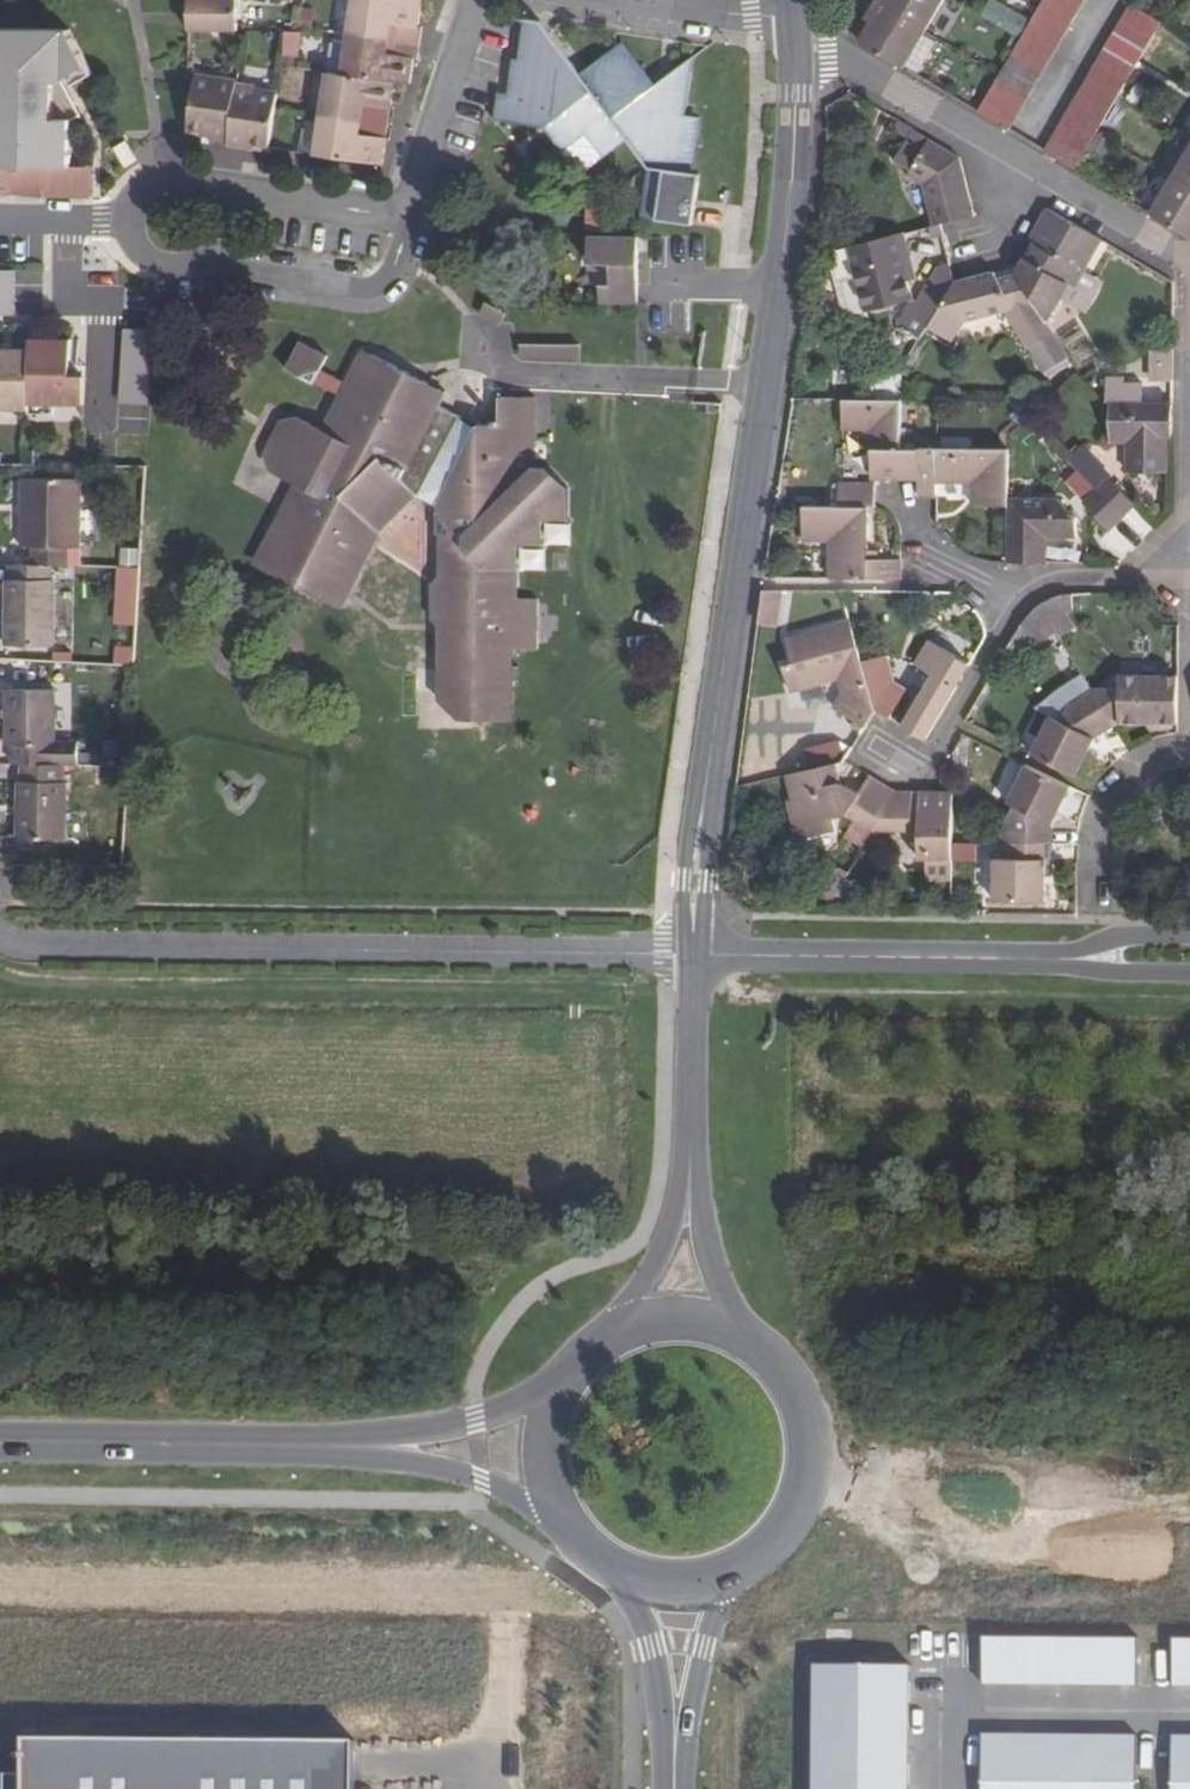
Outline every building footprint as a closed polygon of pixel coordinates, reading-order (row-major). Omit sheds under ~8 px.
[(237,0),(188,0),(189,30),(237,30),(237,0)] [(422,2),(406,0),(353,0),(348,34),(387,39),(389,32),(390,25),(418,28),(422,2)] [(925,33),(944,0),(877,0),(875,4),(925,33)] [(1029,16),(999,0),(991,0),(982,17),(1019,36),(1029,16)] [(1068,29),(1077,14),(1053,0),(1044,0),(1041,4),(1037,11),(1068,29)] [(1077,14),(1085,0),(1053,0),(1077,14)] [(860,42),(904,68),(925,33),(875,4),(866,19),(872,22),(860,42)] [(1123,21),(1152,39),(1161,24),(1131,6),(1123,21)] [(1030,24),(1061,42),(1068,29),(1037,11),(1030,24)] [(483,31),(511,40),(516,25),(487,17),(483,31)] [(643,218),(693,225),(698,172),(692,172),(699,118),(686,116),(691,71),(685,63),(647,89),(641,80),(641,78),(642,75),(642,70),(641,66),(639,62),(637,59),(634,57),(631,53),(628,52),(624,51),(620,50),(616,50),(612,51),(608,53),(604,55),(601,59),(598,65),(597,69),(596,74),(596,81),(590,85),(549,31),(540,19),(526,18),(520,58),(512,58),(508,94),(499,93),(496,118),(547,125),(563,149),(587,133),(603,155),(628,139),(649,168),(643,218)] [(1114,35),(1144,53),(1152,39),(1123,21),(1114,35)] [(1020,40),(1051,57),(1061,42),(1030,24),(1020,40)] [(69,166),(70,120),(80,114),(62,80),(88,66),(69,29),(0,29),(0,165),(69,166)] [(287,31),(285,57),(302,58),(304,33),(287,31)] [(478,46),(507,54),(511,40),(483,31),(478,46)] [(386,47),(387,39),(348,34),(342,75),(393,81),(409,84),(413,59),(386,54),(386,47)] [(1104,50),(1135,68),(1139,62),(1144,53),(1114,35),(1104,50)] [(1012,54),(1043,72),(1051,57),(1020,40),(1012,54)] [(1097,64),(1127,81),(1135,68),(1104,50),(1097,64)] [(1004,68),(1035,87),(1043,72),(1012,54),(1004,68)] [(1088,78),(1118,98),(1127,81),(1097,64),(1088,78)] [(998,77),(995,83),(1026,101),(1035,87),(1004,68),(998,77)] [(390,108),(393,81),(342,75),(328,72),(321,114),(358,120),(360,113),(362,105),(390,108)] [(227,142),(236,83),(195,77),(188,131),(196,132),(209,133),(209,139),(227,142)] [(1079,94),(1110,111),(1118,98),(1088,78),(1079,94)] [(276,108),(277,95),(255,91),(256,86),(236,83),(227,142),(248,145),(269,148),(276,108)] [(987,97),(1018,115),(1026,101),(995,83),(987,97)] [(467,87),(463,99),(491,108),(495,95),(467,87)] [(1071,108),(1101,126),(1110,111),(1079,94),(1071,108)] [(978,112),(1009,131),(1018,115),(987,97),(978,112)] [(1062,122),(1093,141),(1097,134),(1101,126),(1071,108),(1062,122)] [(357,128),(358,120),(321,114),(315,155),(382,164),(385,140),(356,134),(357,128)] [(1053,137),(1084,156),(1093,141),(1062,122),(1053,137)] [(927,187),(937,227),(942,226),(976,217),(961,159),(915,132),(897,164),(914,174),(912,179),(927,187)] [(603,155),(587,133),(563,149),(580,171),(603,155)] [(1045,151),(1076,170),(1084,156),(1053,137),(1045,151)] [(112,147),(123,167),(138,159),(127,139),(112,147)] [(1189,189),(1189,147),(1171,179),(1189,189)] [(91,197),(92,166),(69,166),(0,165),(0,196),(91,197)] [(1189,238),(1189,189),(1171,179),(1150,214),(1189,238)] [(1017,275),(1041,315),(1051,295),(1058,284),(1073,292),(1083,274),(1102,241),(1048,210),(1030,242),(1035,244),(1017,275)] [(284,248),(287,221),(273,219),(270,246),(284,248)] [(853,248),(870,312),(915,301),(908,274),(903,257),(909,257),(904,235),(853,248)] [(638,301),(639,237),(589,237),(589,263),(611,263),(611,284),(600,284),(600,302),(638,301)] [(903,257),(908,274),(914,272),(909,257),(903,257)] [(918,305),(935,315),(956,282),(951,265),(939,268),(918,305)] [(14,315),(14,270),(0,270),(0,315),(14,315)] [(16,270),(16,286),(43,286),(43,270),(16,270)] [(86,271),(86,286),(118,286),(118,271),(86,271)] [(1085,313),(1102,284),(1083,274),(1073,292),(1058,284),(1051,295),(1085,313)] [(928,329),(954,344),(966,324),(1018,311),(1024,333),(1049,327),(1041,315),(1017,275),(989,282),(987,275),(956,282),(935,315),(928,329)] [(16,286),(16,301),(43,302),(43,286),(16,286)] [(16,301),(16,317),(43,317),(43,302),(16,301)] [(500,320),(504,310),(486,301),(481,310),(500,320)] [(120,403),(150,404),(153,329),(124,328),(120,403)] [(31,412),(31,405),(86,406),(86,377),(75,377),(72,377),(72,341),(49,341),(30,341),(30,352),(0,351),(0,411),(31,412)] [(580,355),(579,342),(521,342),(521,356),(580,355)] [(314,385),(329,357),(302,344),(288,372),(314,385)] [(1172,385),(1173,353),(1151,352),(1150,384),(1172,385)] [(538,649),(539,594),(517,594),(518,545),(542,545),(543,520),(567,519),(567,485),(548,465),(537,465),(537,397),(503,396),(502,425),(480,426),(478,431),(461,422),(464,416),(441,404),(425,396),(431,384),(373,354),(369,360),(364,358),(325,432),(305,424),(293,449),(336,472),(325,495),(299,483),(276,530),(285,535),(268,565),(315,588),(324,574),(352,589),(380,533),(425,496),(439,503),(440,531),(442,533),(443,575),(434,584),(434,616),(442,624),(442,648),(476,648),(476,694),(491,694),(492,702),(506,702),(506,694),(512,694),(513,681),(521,680),(521,667),(512,667),(514,649),(538,649)] [(1107,381),(1107,405),(1111,404),(1142,404),(1143,386),(1122,386),(1122,380),(1107,381)] [(447,393),(431,384),(425,396),(441,404),(447,393)] [(873,480),(875,480),(919,480),(919,449),(903,449),(902,402),(842,401),(841,431),(873,431),(873,480)] [(118,404),(117,418),(150,419),(150,405),(118,404)] [(1127,474),(1164,474),(1164,438),(1172,438),(1172,404),(1142,404),(1111,404),(1110,437),(1127,437),(1127,474)] [(117,418),(117,432),(149,433),(150,419),(117,418)] [(83,431),(82,457),(98,458),(99,431),(83,431)] [(99,431),(98,458),(114,458),(115,432),(99,431)] [(919,480),(918,497),(938,497),(938,486),(972,486),(971,507),(1008,507),(1009,501),(1008,450),(937,450),(919,449),(919,480)] [(80,547),(80,480),(20,479),(19,547),(30,546),(31,564),(66,565),(67,547),(80,547)] [(1109,480),(1097,491),(1123,518),(1134,506),(1109,480)] [(1108,532),(1123,518),(1097,491),(1082,504),(1108,532)] [(837,494),(836,508),(869,508),(870,494),(837,494)] [(1008,507),(1008,564),(1047,564),(1048,539),(1075,538),(1075,520),(1059,501),(1009,501),(1008,507)] [(828,542),(828,581),(899,582),(898,560),(869,559),(869,508),(836,508),(801,509),(801,541),(828,542)] [(285,535),(276,530),(259,560),(268,565),(285,535)] [(51,645),(52,582),(50,582),(50,565),(31,564),(9,564),(9,581),(6,581),(4,645),(51,645)] [(115,624),(139,626),(142,568),(119,567),(115,624)] [(352,589),(324,574),(315,588),(345,603),(352,589)] [(763,625),(785,627),(789,592),(766,590),(763,625)] [(1027,618),(1012,643),(1008,650),(1023,659),(1042,626),(1027,618)] [(834,712),(864,730),(875,711),(863,666),(852,622),(786,640),(792,665),(783,668),(790,694),(838,681),(842,696),(834,712)] [(904,728),(928,742),(959,687),(956,684),(968,663),(933,642),(919,664),(935,675),(904,728)] [(476,648),(442,648),(442,668),(442,691),(460,717),(511,716),(512,694),(506,694),(506,702),(492,702),(491,694),(476,694),(476,648)] [(875,711),(892,720),(907,692),(894,685),(887,659),(863,666),(875,711)] [(442,691),(442,668),(419,668),(419,691),(442,691)] [(1093,692),(1115,727),(1120,724),(1177,725),(1178,678),(1119,677),(1118,692),(1093,692)] [(83,765),(84,747),(53,746),(54,691),(7,689),(5,746),(11,746),(11,763),(21,764),(64,764),(83,765)] [(1032,756),(1077,778),(1096,741),(1115,727),(1093,692),(1071,705),(1062,724),(1051,718),(1032,756)] [(782,778),(788,804),(783,806),(792,841),(833,832),(831,821),(844,818),(872,834),(897,792),(870,777),(860,795),(837,783),(840,779),(849,777),(854,767),(845,762),(782,778)] [(63,780),(64,764),(21,764),(21,780),(17,779),(17,837),(67,838),(68,780),(63,780)] [(1003,829),(1003,845),(1052,846),(1053,828),(1071,789),(1027,766),(1008,805),(1014,808),(1003,829)] [(897,792),(872,834),(920,836),(919,859),(952,860),(953,844),(953,794),(921,793),(921,812),(914,811),(915,793),(897,792)] [(994,863),(994,904),(1046,903),(1046,877),(1045,863),(1052,863),(1052,846),(1003,845),(1003,863),(994,863)] [(990,1632),(989,1681),(1143,1684),(1144,1635),(990,1632)] [(1174,1638),(1173,1683),(1189,1683),(1189,1639),(1174,1638)] [(822,1666),(821,1788),(909,1788),(909,1667),(822,1666)] [(982,1735),(982,1788),(1137,1788),(1138,1737),(982,1735)] [(25,1738),(25,1788),(355,1788),(356,1741),(25,1738)] [(1170,1738),(1170,1788),(1189,1788),(1189,1738),(1170,1738)]
